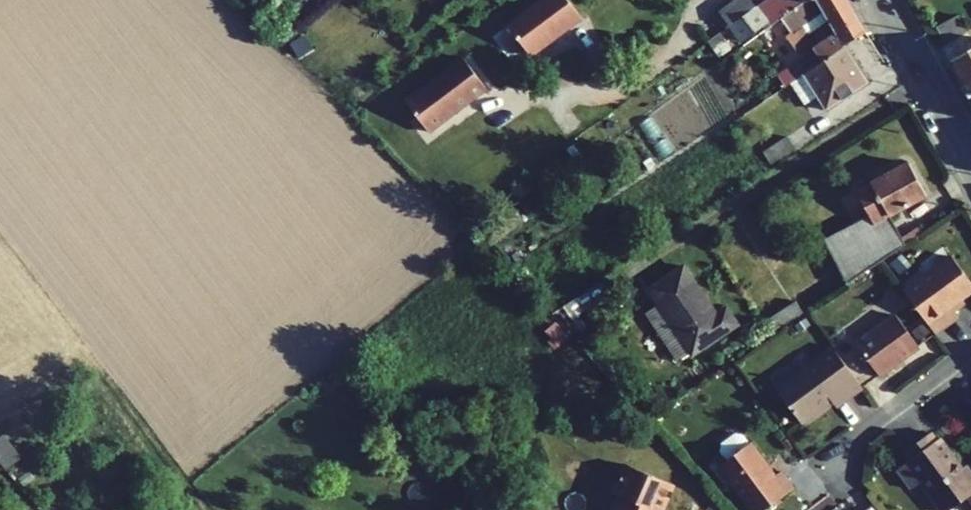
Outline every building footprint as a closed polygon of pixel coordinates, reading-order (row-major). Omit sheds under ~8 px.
[(550,41),(548,38),(555,32),(557,35),(581,18),(567,0),(540,0),(507,25),(530,55),(550,41)] [(755,6),(750,0),(734,0),(719,11),(729,26),(755,6)] [(755,6),(729,26),(740,42),(762,26),(765,30),(779,19),(801,2),(804,0),(763,0),(755,6)] [(779,19),(789,34),(784,37),(796,53),(810,42),(804,34),(825,18),(835,33),(811,48),(813,51),(776,75),(784,87),(790,83),(802,75),(844,46),(866,32),(847,0),(804,0),(801,2),(779,19)] [(936,27),(944,42),(966,30),(958,15),(936,27)] [(707,40),(724,29),(718,20),(702,32),(707,40)] [(730,48),(719,33),(708,41),(719,56),(730,48)] [(961,84),(970,79),(970,41),(967,33),(940,47),(961,84)] [(810,101),(818,112),(824,109),(826,111),(869,83),(844,46),(802,75),(790,83),(804,105),(810,101)] [(404,101),(427,131),(447,117),(445,114),(453,108),(455,111),(485,88),(462,58),(404,101)] [(711,66),(647,110),(673,149),(737,105),(711,66)] [(961,84),(970,102),(970,101),(970,79),(961,84)] [(794,149),(786,137),(763,152),(771,163),(794,149)] [(580,153),(573,143),(565,149),(572,159),(580,153)] [(746,153),(752,162),(759,158),(753,148),(746,153)] [(643,163),(648,171),(656,165),(651,157),(643,163)] [(846,284),(905,244),(889,215),(925,195),(908,163),(855,191),(868,217),(823,242),(846,284)] [(917,227),(901,237),(905,244),(921,233),(917,227)] [(889,264),(900,275),(910,264),(900,253),(889,264)] [(934,334),(957,317),(950,307),(970,292),(970,284),(950,256),(902,291),(934,334)] [(736,325),(725,309),(713,316),(708,308),(709,307),(683,267),(648,290),(657,304),(648,310),(679,358),(689,352),(690,355),(736,325)] [(612,293),(603,281),(565,306),(575,318),(612,293)] [(777,330),(803,313),(795,301),(769,317),(777,330)] [(553,314),(569,332),(579,323),(575,318),(565,306),(553,314)] [(879,376),(919,347),(895,315),(855,343),(879,376)] [(606,318),(593,316),(591,330),(604,332),(606,318)] [(912,334),(918,341),(930,332),(924,324),(912,334)] [(799,342),(804,331),(791,325),(786,335),(799,342)] [(848,398),(861,387),(832,348),(776,390),(800,423),(843,392),(848,398)] [(970,494),(970,474),(965,466),(961,469),(938,439),(935,441),(929,432),(903,451),(909,459),(897,468),(912,488),(921,481),(942,509),(949,509),(970,494)] [(792,489),(779,472),(774,476),(742,435),(735,433),(720,444),(719,452),(726,460),(716,468),(729,484),(731,483),(751,509),(764,509),(792,489)] [(20,458),(2,436),(0,438),(0,461),(7,469),(20,458)] [(628,466),(615,494),(620,496),(614,509),(660,509),(671,484),(628,466)]
